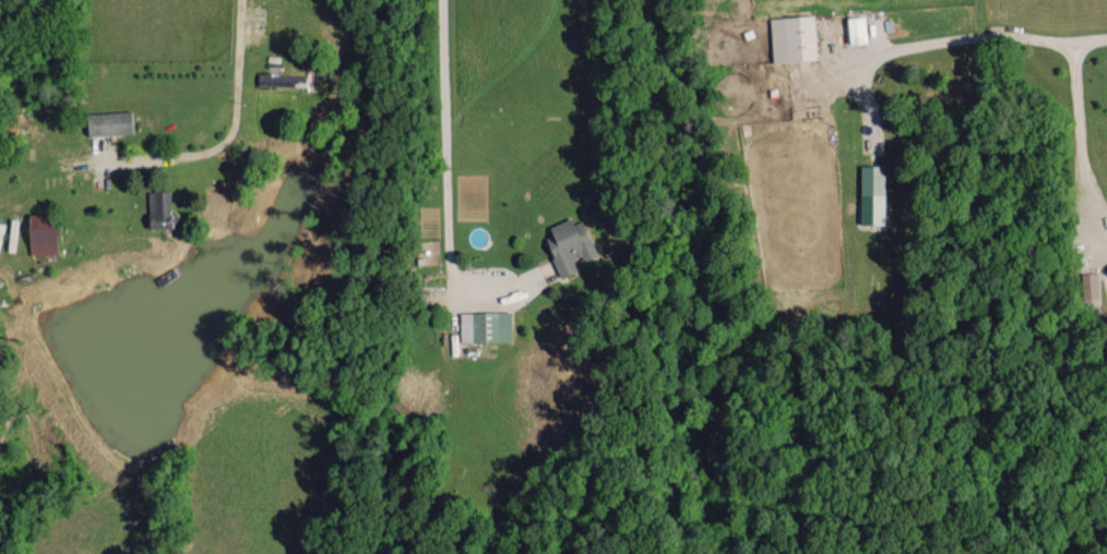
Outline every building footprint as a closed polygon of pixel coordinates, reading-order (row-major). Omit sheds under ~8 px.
[(815,15),(771,17),(772,61),(816,59),(815,15)] [(850,44),(868,41),(864,15),(846,18),(850,44)] [(257,85),(306,86),(307,76),(257,74),(257,85)] [(87,135),(132,133),(131,111),(86,113),(87,135)] [(860,224),(884,225),(885,165),(861,165),(860,224)] [(147,191),(148,228),(171,227),(170,191),(147,191)] [(56,254),(57,214),(29,213),(28,254),(56,254)] [(581,220),(572,223),(570,218),(548,227),(552,235),(544,238),(560,277),(576,270),(572,259),(581,255),(583,261),(596,255),(581,220)] [(1082,299),(1098,298),(1098,272),(1082,272),(1082,299)] [(510,311),(460,312),(460,342),(510,341),(510,311)]
